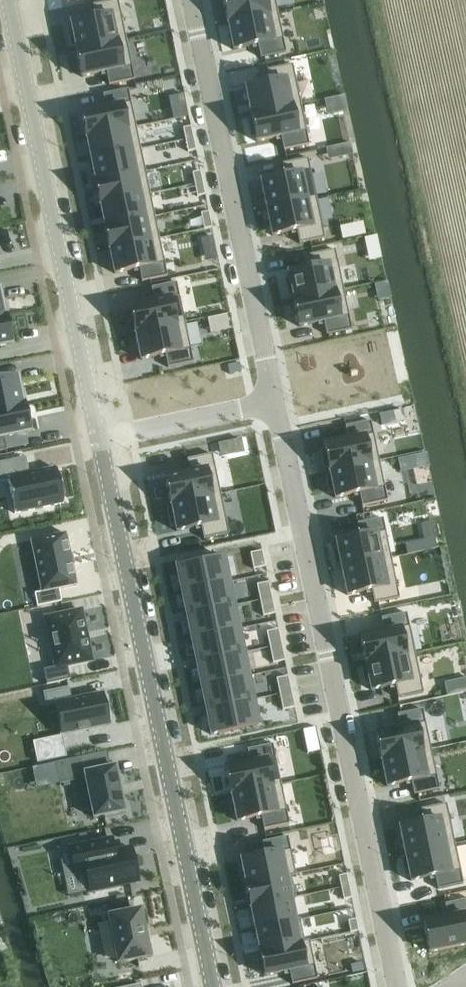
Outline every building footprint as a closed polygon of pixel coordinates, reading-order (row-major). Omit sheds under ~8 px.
[(67,29),(71,45),(75,45),(76,49),(126,39),(118,0),(113,0),(92,4),(95,17),(70,22),(71,28),(67,29)] [(227,22),(277,12),(275,0),(223,0),(227,22)] [(277,12),(227,22),(233,49),(258,44),(260,57),(286,52),(277,12)] [(126,39),(76,49),(76,50),(82,76),(106,71),(109,84),(134,79),(126,39)] [(270,82),(245,87),(251,114),(300,104),(300,103),(292,64),(267,69),(270,82)] [(105,107),(81,112),(86,136),(136,126),(128,88),(103,93),(105,107)] [(252,119),(247,120),(251,136),(255,135),(256,141),(281,136),(283,149),(309,144),(300,104),(251,114),(252,119)] [(190,125),(183,127),(185,139),(193,137),(190,125)] [(136,126),(86,136),(91,159),(140,148),(136,126)] [(193,137),(185,139),(188,151),(195,149),(193,137)] [(340,144),(327,147),(329,158),(342,155),(340,144)] [(140,148),(91,159),(95,181),(145,171),(140,148)] [(285,176),(260,181),(266,208),(316,197),(308,157),(282,162),(285,176)] [(200,170),(192,172),(194,183),(202,182),(200,170)] [(145,171),(95,181),(100,203),(150,193),(145,171)] [(202,182),(194,183),(197,195),(205,194),(202,182)] [(150,193),(100,203),(104,225),(154,215),(150,193)] [(316,197),(266,208),(272,234),(296,229),(299,242),(324,237),(321,221),(316,197)] [(208,211),(200,212),(202,220),(210,219),(208,211)] [(154,215),(104,225),(109,248),(159,237),(154,215)] [(210,219),(202,220),(204,228),(212,227),(210,219)] [(362,222),(351,224),(353,236),(364,234),(362,222)] [(351,224),(340,226),(343,238),(353,236),(351,224)] [(211,235),(204,236),(209,260),(216,258),(211,235)] [(370,237),(365,238),(367,248),(372,247),(378,246),(376,235),(370,237)] [(159,237),(109,248),(114,272),(139,267),(142,280),(167,275),(159,237)] [(372,247),(367,248),(369,259),(375,258),(381,257),(378,246),(372,247)] [(289,278),(285,278),(288,295),(292,294),(293,299),(343,288),(335,248),(309,254),(312,267),(288,272),(289,278)] [(154,299),(129,304),(135,332),(184,321),(184,320),(176,281),(151,287),(154,299)] [(380,282),(375,283),(379,299),(384,298),(390,296),(387,281),(380,282)] [(343,288),(293,299),(299,325),(323,320),(326,334),(351,328),(343,290),(343,288)] [(0,317),(0,345),(10,343),(4,316),(0,317)] [(184,321),(135,332),(140,358),(165,353),(167,366),(193,361),(184,321)] [(239,361),(227,364),(229,373),(241,370),(239,361)] [(17,377),(0,380),(0,408),(23,403),(17,377)] [(0,408),(0,450),(6,449),(4,436),(28,430),(26,419),(30,419),(27,406),(23,407),(22,404),(0,408)] [(324,449),(320,450),(324,466),(328,465),(329,470),(379,460),(370,420),(349,425),(351,438),(323,443),(324,449)] [(241,438),(218,443),(220,455),(244,450),(241,438)] [(189,471),(165,476),(170,503),(220,493),(220,492),(212,453),(187,458),(189,471)] [(0,462),(0,479),(8,478),(10,485),(11,491),(16,511),(40,506),(63,501),(56,467),(28,473),(26,465),(25,457),(0,462)] [(330,475),(326,476),(329,492),(333,491),(334,497),(359,492),(362,505),(387,500),(379,460),(329,470),(330,475)] [(171,508),(167,509),(171,525),(175,524),(176,530),(201,525),(204,538),(229,533),(220,493),(170,503),(171,508)] [(336,546),(332,547),(336,563),(340,562),(341,567),(391,557),(382,517),(357,522),(360,535),(335,540),(336,546)] [(66,532),(30,539),(41,591),(34,592),(37,606),(61,601),(58,588),(77,584),(66,532)] [(414,541),(404,543),(406,554),(416,551),(414,541)] [(262,549),(250,552),(253,568),(265,565),(262,549)] [(223,556),(175,566),(180,590),(228,580),(223,556)] [(391,557),(341,567),(347,594),(371,589),(374,602),(399,597),(391,557)] [(228,580),(180,590),(185,614),(233,604),(228,580)] [(268,581),(256,583),(260,599),(271,597),(268,581)] [(271,597),(260,599),(263,615),(275,612),(271,597)] [(233,604),(185,614),(190,638),(238,628),(233,604)] [(55,666),(43,668),(46,683),(70,679),(67,665),(69,664),(92,660),(81,609),(62,613),(44,616),(47,629),(55,665),(55,666)] [(384,630),(359,635),(365,662),(414,652),(406,612),(381,617),(384,630)] [(238,628),(190,638),(195,662),(243,652),(238,628)] [(278,628),(266,630),(269,646),(281,644),(278,628)] [(281,644),(269,646),(273,662),(284,659),(281,644)] [(243,652),(195,662),(200,686),(248,676),(243,652)] [(366,667),(362,668),(365,684),(369,683),(370,689),(395,684),(398,697),(423,691),(414,652),(365,662),(366,667)] [(288,675),(276,677),(279,693),(291,691),(288,675)] [(248,676),(200,686),(205,709),(253,700),(248,676)] [(461,679),(445,682),(447,694),(463,691),(461,679)] [(67,687),(44,692),(47,705),(54,703),(61,734),(109,723),(103,692),(70,699),(67,687)] [(291,691),(279,693),(282,709),(294,706),(291,691)] [(253,700),(205,709),(210,733),(258,723),(253,700)] [(404,725),(379,731),(384,758),(436,747),(430,721),(427,707),(401,713),(404,725)] [(61,735),(32,741),(37,762),(66,756),(61,735)] [(250,761),(225,766),(231,793),(280,783),(272,743),(247,748),(250,761)] [(384,758),(390,786),(415,780),(418,793),(444,788),(441,775),(436,747),(384,758)] [(106,751),(55,761),(59,783),(85,777),(93,817),(124,810),(114,766),(110,767),(106,751)] [(280,783),(231,793),(236,820),(261,815),(264,828),(289,823),(280,783)] [(423,821),(399,826),(405,853),(454,843),(446,803),(421,808),(423,821)] [(265,854),(240,859),(245,883),(295,873),(295,872),(287,835),(262,841),(265,854)] [(111,836),(69,845),(73,866),(74,872),(85,870),(88,884),(89,890),(89,891),(117,885),(138,881),(131,846),(114,850),(111,836)] [(405,858),(401,859),(405,875),(409,874),(410,880),(435,875),(437,888),(463,883),(454,843),(405,853),(405,858)] [(295,873),(245,883),(250,906),(295,896),(291,875),(295,874),(295,873)] [(346,873),(338,875),(341,887),(349,885),(346,873)] [(349,885),(341,887),(343,898),(351,897),(349,885)] [(295,896),(250,906),(255,928),(300,919),(300,917),(295,918),(291,898),(295,897),(295,896)] [(423,921),(429,951),(465,943),(465,898),(444,903),(447,916),(423,921)] [(140,909),(109,914),(117,962),(149,956),(140,909)] [(355,918),(348,920),(350,931),(358,930),(355,918)] [(300,919),(255,928),(259,950),(309,940),(309,939),(304,940),(300,919)] [(260,954),(256,955),(259,971),(264,970),(265,975),(289,969),(292,983),(317,977),(309,940),(259,950),(260,954)] [(361,961),(350,963),(352,972),(363,969),(361,961)]
